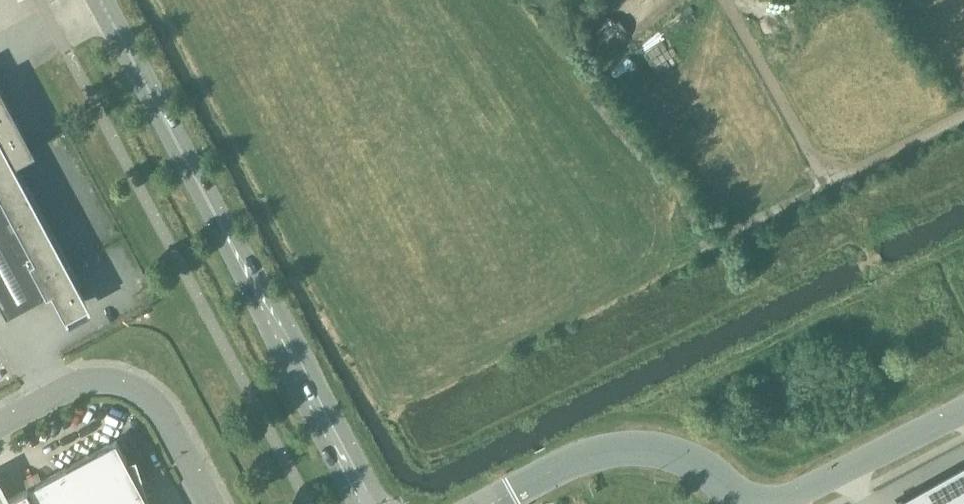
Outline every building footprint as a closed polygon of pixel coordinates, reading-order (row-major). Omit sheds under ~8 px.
[(610,63),(624,82),(718,16),(706,0),(699,0),(610,63)] [(5,314),(49,290),(60,311),(62,310),(59,304),(79,294),(81,299),(83,298),(12,163),(33,152),(26,138),(0,89),(0,306),(5,314)] [(10,355),(13,346),(0,343),(0,353),(10,355)] [(9,437),(0,437),(0,449),(9,449),(9,437)] [(149,500),(151,499),(137,458),(128,461),(117,441),(71,465),(67,467),(37,484),(28,488),(9,499),(8,499),(0,483),(0,503),(151,503),(149,500)] [(900,499),(890,503),(963,503),(963,468),(902,502),(900,499)]
